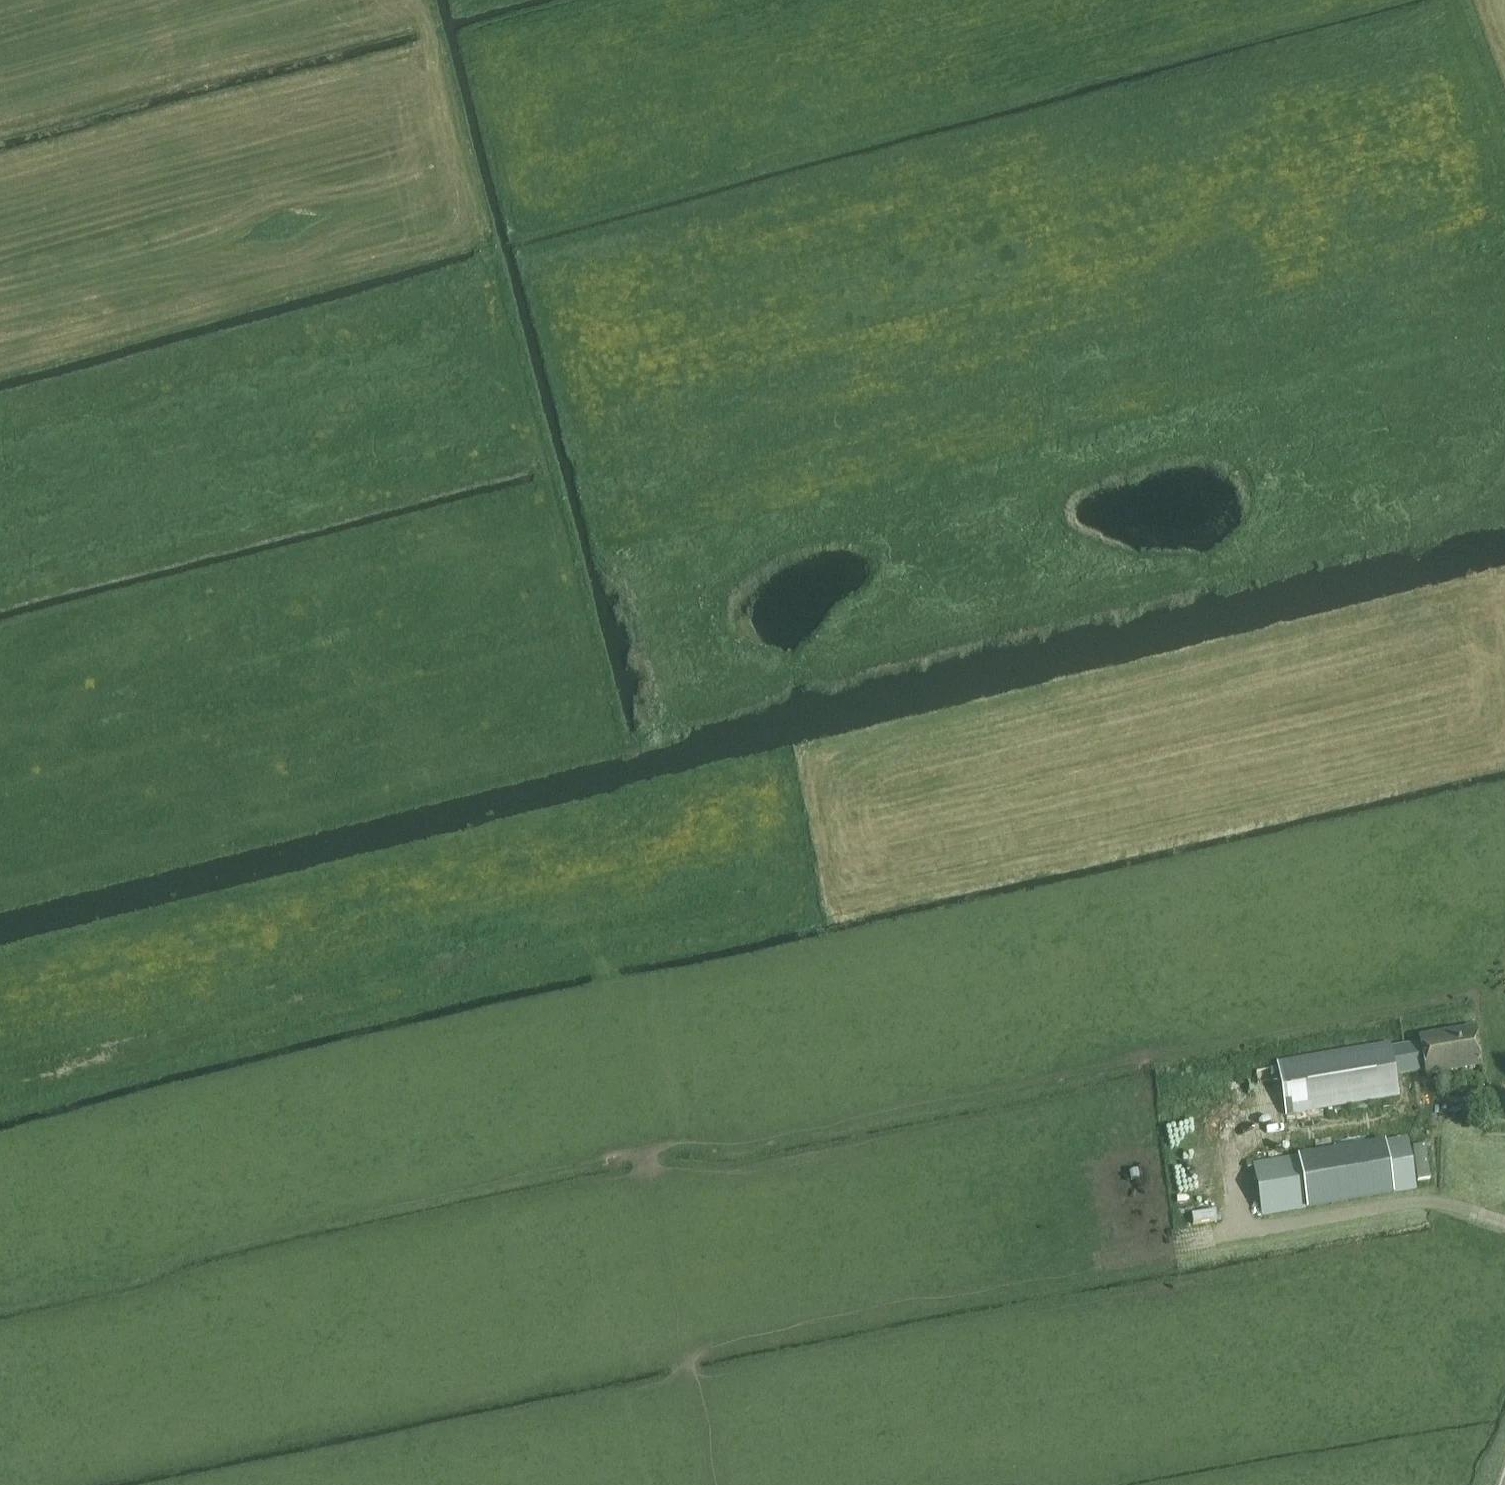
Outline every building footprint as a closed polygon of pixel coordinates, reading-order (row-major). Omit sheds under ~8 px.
[(1419,1037),(1420,1043),(1391,1047),(1390,1043),(1276,1064),(1286,1116),(1399,1096),(1396,1076),(1425,1071),(1425,1075),(1481,1065),(1475,1028),(1419,1037)] [(1252,1162),(1261,1216),(1412,1193),(1405,1138),(1252,1162)]
